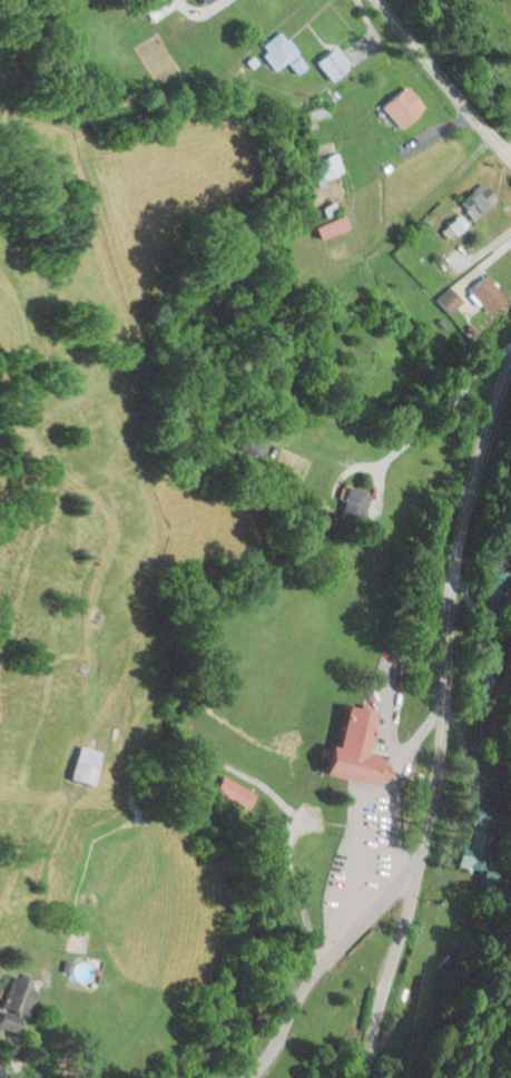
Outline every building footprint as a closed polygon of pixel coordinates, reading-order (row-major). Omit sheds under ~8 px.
[(299,74),(309,65),(281,34),(260,53),(278,72),(288,63),(299,74)] [(332,83),(353,69),(338,48),(318,63),(332,83)] [(429,109),(410,86),(384,106),(403,130),(429,109)] [(310,164),(317,183),(347,172),(339,153),(310,164)] [(499,200),(483,183),(461,205),(478,221),(499,200)] [(486,314),(505,304),(487,271),(469,281),(486,314)] [(463,303),(451,289),(439,299),(451,313),(463,303)] [(346,517),(366,519),(369,491),(348,489),(346,517)] [(329,776),(389,787),(394,760),(372,756),(380,713),(349,707),(342,749),(334,747),(329,776)] [(96,788),(106,752),(83,746),(73,782),(96,788)] [(462,841),(458,865),(480,869),(488,822),(472,819),(468,842),(462,841)] [(23,1035),(38,982),(12,975),(0,1018),(0,1028),(23,1035)]
